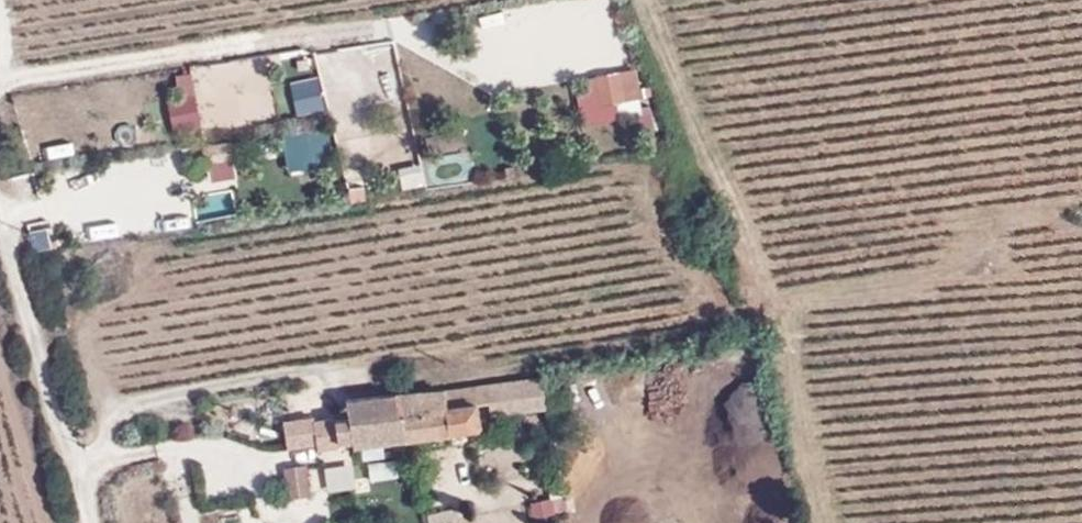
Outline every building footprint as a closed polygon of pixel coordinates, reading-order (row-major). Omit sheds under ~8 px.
[(377,84),(395,84),(395,64),(377,64),(377,84)] [(590,73),(596,107),(615,104),(617,116),(641,111),(633,66),(590,73)] [(294,116),(324,108),(316,75),(286,83),(294,116)] [(195,93),(166,98),(171,132),(200,127),(195,93)] [(306,134),(277,142),(286,173),(315,165),(306,134)] [(547,414),(544,382),(489,387),(491,406),(492,419),(547,414)] [(489,387),(445,390),(397,394),(398,414),(404,414),(406,438),(482,429),(480,407),(491,406),(489,387)] [(354,442),(355,444),(406,438),(404,414),(398,414),(397,394),(347,398),(350,419),(354,442)] [(286,419),(313,415),(310,398),(283,403),(286,419)] [(341,444),(354,442),(350,419),(337,421),(341,444)] [(320,465),(321,490),(353,489),(352,464),(320,465)] [(310,466),(286,470),(290,501),(314,497),(310,466)] [(528,503),(534,521),(564,511),(557,492),(528,503)]
